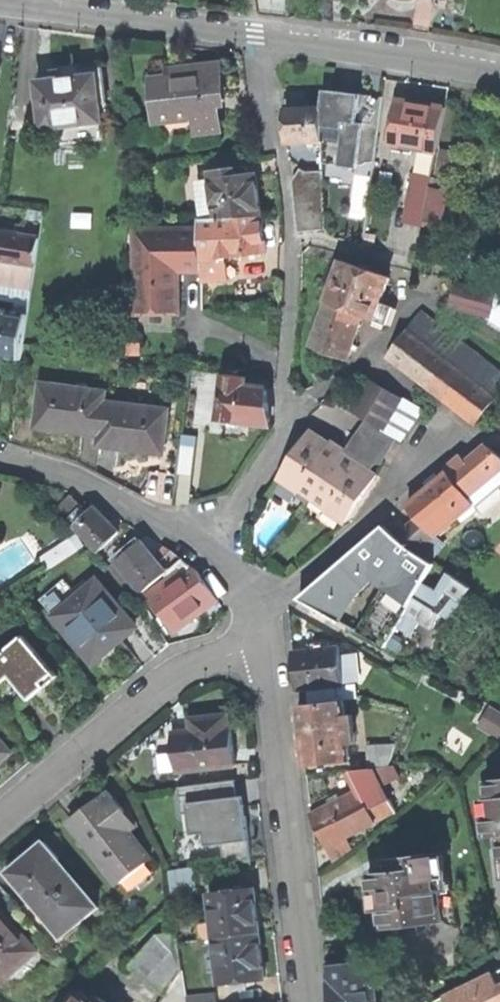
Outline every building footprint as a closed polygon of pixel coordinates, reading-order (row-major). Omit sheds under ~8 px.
[(198,133),(220,130),(216,97),(222,96),(219,64),(200,66),(182,68),(183,75),(152,78),(157,122),(196,118),(198,133)] [(43,128),(101,120),(98,99),(105,98),(101,67),(78,71),(77,66),(64,68),(50,70),(51,80),(37,82),(43,128)] [(324,89),(321,106),(322,140),(323,159),(360,164),(360,157),(374,158),(383,95),(380,95),(373,105),(366,101),(371,94),(350,92),(324,89)] [(391,143),(437,150),(444,106),(398,99),(395,122),(391,143)] [(286,141),(322,140),(321,106),(285,107),(285,124),(286,141)] [(219,217),(261,216),(258,193),(256,174),(247,175),(246,168),(210,172),(216,217),(219,217)] [(299,232),(325,227),(323,171),(300,170),(292,180),(299,232)] [(422,225),(429,188),(431,177),(413,174),(404,222),(422,225)] [(422,226),(440,230),(448,191),(429,188),(422,225),(422,226)] [(221,233),(224,257),(226,256),(265,251),(263,234),(261,216),(219,217),(221,233)] [(175,268),(199,268),(199,264),(199,241),(199,233),(199,228),(135,229),(135,242),(135,250),(135,269),(175,268)] [(35,264),(39,238),(0,232),(0,258),(35,264)] [(226,256),(224,257),(221,233),(205,233),(205,241),(199,241),(199,264),(226,264),(226,256)] [(32,286),(35,264),(0,258),(0,281),(32,286)] [(327,302),(361,315),(374,319),(380,301),(389,276),(341,260),(334,280),(327,302)] [(199,264),(199,268),(200,280),(226,280),(226,264),(199,264)] [(175,268),(135,269),(136,311),(176,311),(176,291),(175,268)] [(0,281),(0,300),(14,302),(12,311),(27,314),(32,286),(0,281)] [(473,308),(478,287),(457,282),(452,303),(473,308)] [(478,287),(473,308),(486,312),(491,290),(478,287)] [(492,313),(499,294),(491,290),(486,312),(492,313)] [(491,320),(499,323),(499,295),(499,294),(492,313),(491,320)] [(380,301),(374,319),(386,323),(393,305),(380,301)] [(347,357),(361,315),(327,302),(320,322),(312,345),(347,357)] [(21,358),(27,314),(12,311),(0,309),(0,357),(3,357),(3,355),(21,358)] [(496,396),(499,391),(499,371),(421,312),(407,330),(425,343),(455,365),(496,396)] [(407,368),(425,343),(407,330),(389,354),(407,368)] [(128,354),(135,354),(141,354),(141,350),(141,343),(128,343),(128,354)] [(436,390),(455,365),(425,343),(407,368),(436,390)] [(135,364),(182,364),(182,351),(141,350),(141,354),(135,354),(135,364)] [(496,396),(455,365),(436,390),(477,421),(496,396)] [(243,421),(270,424),(266,387),(244,385),(245,376),(224,374),(223,389),(220,415),(220,419),(243,421)] [(352,410),(384,428),(400,400),(367,382),(352,410)] [(100,434),(103,406),(104,396),(77,393),(78,387),(41,383),(37,418),(53,420),(52,428),(69,430),(100,434)] [(199,412),(220,415),(223,389),(202,386),(199,412)] [(402,402),(385,432),(398,439),(420,411),(402,402)] [(164,445),(168,408),(131,404),(131,409),(103,406),(100,434),(99,445),(124,447),(146,450),(147,443),(164,445)] [(313,497),(342,454),(329,446),(330,443),(310,429),(293,455),(278,477),(298,490),(300,488),(313,497)] [(467,463),(484,483),(469,496),(449,513),(431,529),(434,533),(436,535),(457,516),(461,521),(476,509),(474,506),(499,485),(499,457),(488,445),(467,463)] [(327,506),(326,509),(346,522),(361,498),(378,474),(357,461),(356,464),(342,454),(313,497),(327,506)] [(448,472),(469,496),(484,483),(467,463),(464,459),(448,472)] [(449,513),(469,496),(448,472),(429,487),(449,513)] [(449,513),(429,487),(422,493),(408,505),(419,518),(429,530),(431,529),(449,513)] [(88,513),(82,507),(86,503),(75,492),(61,506),(78,523),(88,513)] [(88,513),(78,523),(102,548),(122,529),(110,517),(97,504),(88,513)] [(419,518),(396,535),(415,549),(434,533),(431,529),(429,530),(419,518)] [(299,597),(341,621),(352,598),(372,575),(385,587),(412,602),(424,582),(434,563),(415,549),(396,535),(383,526),(353,552),(299,597)] [(46,557),(52,566),(82,546),(76,537),(46,557)] [(120,558),(145,589),(171,568),(165,560),(159,553),(154,547),(146,537),(120,558)] [(170,544),(159,553),(165,560),(178,550),(170,544)] [(178,550),(165,560),(171,568),(172,570),(188,557),(178,550)] [(168,635),(179,630),(175,624),(152,592),(194,562),(188,557),(172,570),(143,595),(168,635)] [(145,589),(120,558),(113,563),(143,595),(172,570),(145,589)] [(204,602),(217,593),(206,578),(194,562),(152,592),(175,624),(192,611),(197,617),(209,608),(204,602)] [(439,590),(424,582),(412,602),(406,612),(419,620),(433,628),(440,615),(449,619),(463,597),(446,586),(453,575),(448,573),(439,590)] [(470,587),(453,575),(446,586),(463,597),(470,587)] [(57,614),(96,661),(116,644),(137,626),(121,606),(123,604),(101,578),(57,614)] [(412,602),(385,587),(359,632),(386,648),(398,626),(406,612),(412,602)] [(412,633),(419,620),(406,612),(398,626),(412,633)] [(179,630),(168,635),(172,643),(185,639),(179,630)] [(27,633),(0,655),(0,684),(1,686),(14,675),(33,698),(45,688),(61,675),(27,633)] [(335,685),(343,684),(339,647),(293,652),(295,671),(297,689),(307,688),(335,685)] [(14,675),(1,686),(20,709),(33,698),(14,675)] [(337,700),(344,699),(359,698),(357,682),(343,684),(335,685),(337,700)] [(309,703),(337,700),(335,685),(307,688),(309,703)] [(302,735),(305,764),(350,759),(348,743),(354,743),(352,714),(345,715),(344,699),(337,700),(309,703),(299,704),(302,735)] [(499,734),(499,711),(493,708),(490,715),(495,717),(490,729),(499,734)] [(180,769),(238,763),(234,724),(232,725),(230,713),(208,715),(195,717),(197,729),(176,731),(180,769)] [(13,750),(0,735),(0,761),(13,750)] [(365,741),(368,768),(371,767),(388,766),(394,744),(365,741)] [(350,770),(360,791),(368,809),(387,800),(371,767),(368,768),(350,770)] [(263,855),(255,778),(188,786),(194,840),(229,837),(231,858),(263,855)] [(488,779),(490,799),(494,799),(496,814),(485,816),(487,835),(499,834),(499,845),(499,778),(488,779)] [(122,816),(129,811),(113,791),(107,796),(105,794),(89,807),(72,820),(121,883),(154,857),(132,829),(122,816)] [(320,832),(327,845),(345,837),(375,822),(368,809),(360,791),(312,815),(320,832)] [(390,798),(387,800),(368,809),(375,822),(387,816),(395,809),(390,798)] [(129,811),(122,816),(132,829),(139,824),(129,811)] [(345,837),(327,845),(334,860),(350,848),(345,837)] [(80,919),(82,921),(100,906),(65,865),(67,864),(47,839),(28,856),(10,870),(33,898),(63,934),(80,919)] [(380,908),(383,929),(442,921),(436,878),(445,877),(441,852),(386,859),(387,872),(369,874),(371,893),(381,892),(382,900),(383,908),(380,908)] [(179,894),(205,888),(199,864),(174,869),(179,894)] [(218,937),(263,932),(260,909),(258,888),(238,890),(229,891),(213,893),(218,937)] [(54,944),(82,921),(80,919),(63,934),(33,898),(22,907),(54,944)] [(8,977),(39,950),(0,906),(0,968),(8,977)] [(209,938),(205,912),(191,914),(195,940),(209,938)] [(169,993),(187,968),(183,941),(181,932),(161,935),(134,965),(169,993)] [(223,982),(236,981),(249,979),(268,977),(265,953),(263,932),(218,937),(220,952),(222,971),(223,982)] [(222,971),(220,952),(209,953),(211,972),(222,971)] [(376,985),(371,985),(368,961),(329,966),(333,1001),(378,1001),(376,985)] [(191,995),(187,968),(169,993),(163,1001),(164,1001),(192,1001),(191,995)] [(450,1001),(499,1001),(499,970),(447,995),(450,1001)] [(249,979),(236,981),(237,988),(249,987),(249,979)] [(96,1001),(100,995),(86,985),(82,990),(96,1001)] [(73,1001),(109,1001),(100,995),(96,1001),(82,990),(73,1001)] [(219,992),(191,995),(192,1001),(221,1001),(219,992)]
